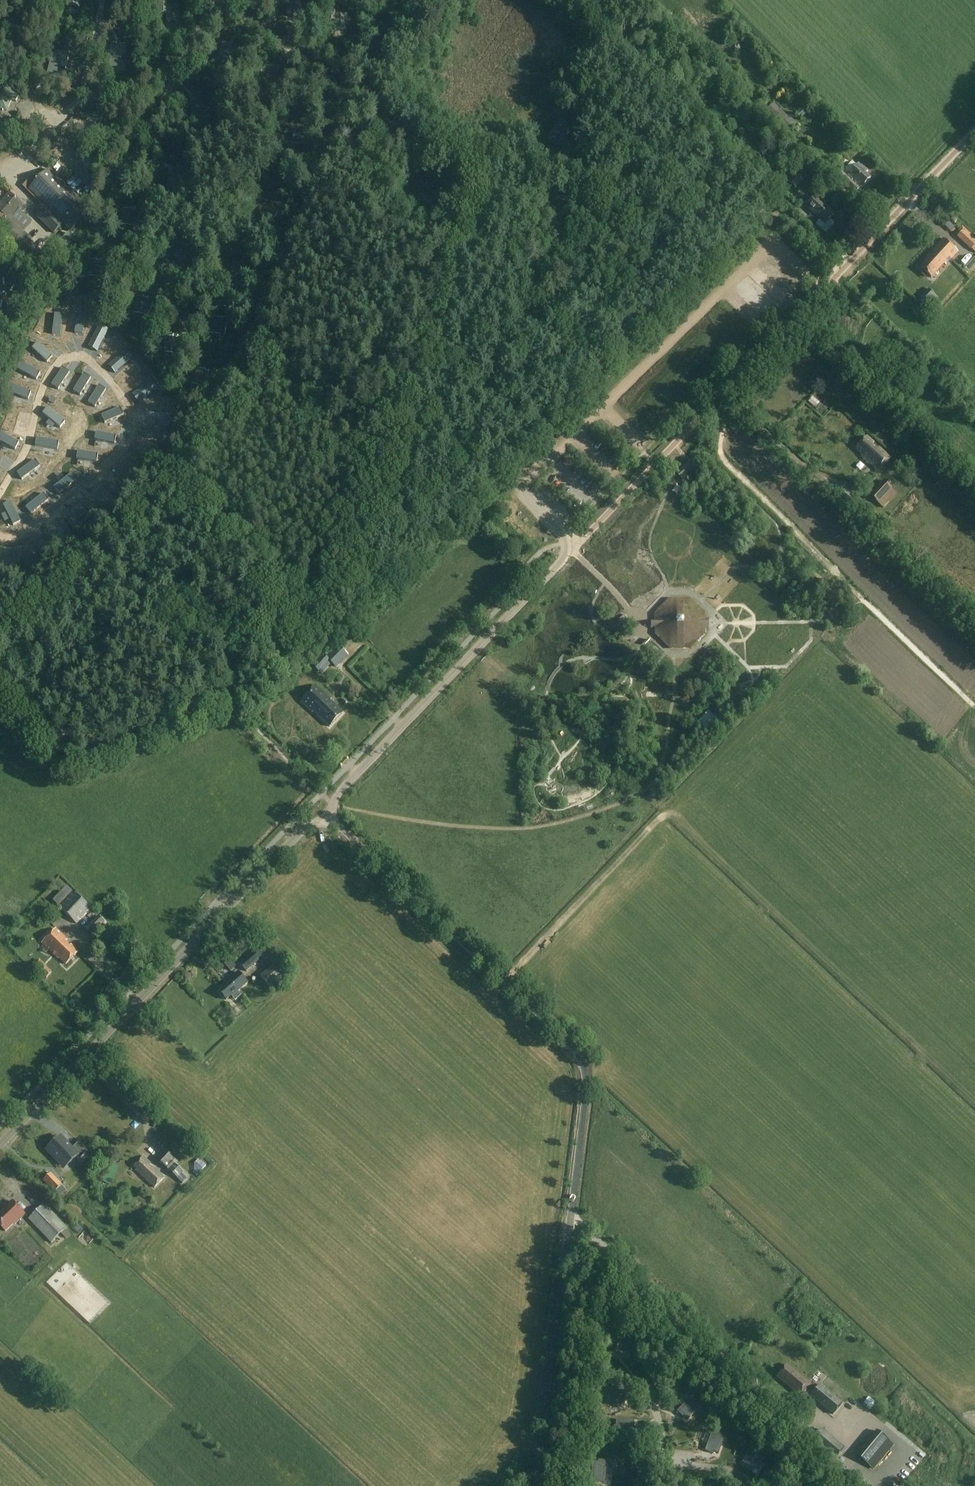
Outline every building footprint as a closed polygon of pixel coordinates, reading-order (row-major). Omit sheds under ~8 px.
[(66,8),(79,8),(79,0),(66,0),(66,8)] [(159,13),(166,12),(167,22),(180,21),(179,6),(167,6),(167,3),(159,3),(159,13)] [(108,67),(116,67),(117,67),(118,57),(124,58),(125,45),(118,44),(118,46),(109,46),(108,67)] [(46,73),(54,75),(55,75),(58,65),(64,67),(67,54),(60,53),(60,54),(51,52),(51,53),(46,73)] [(21,92),(7,86),(5,92),(0,90),(0,110),(3,111),(3,110),(7,108),(9,109),(12,101),(17,102),(21,92)] [(789,116),(782,123),(789,130),(796,123),(789,116)] [(42,150),(37,155),(44,162),(48,157),(42,150)] [(864,156),(859,151),(855,155),(861,160),(864,156)] [(853,162),(846,169),(850,173),(848,174),(861,187),(870,178),(865,173),(868,170),(860,163),(857,166),(853,162)] [(787,181),(795,189),(809,175),(800,167),(787,181)] [(92,212),(80,199),(85,195),(78,188),(73,192),(50,169),(29,190),(42,203),(33,212),(37,216),(36,217),(54,234),(63,225),(71,232),(92,212)] [(839,180),(854,194),(860,188),(845,174),(839,180)] [(41,252),(30,243),(33,240),(14,223),(22,215),(20,213),(25,207),(10,194),(0,206),(0,217),(2,219),(3,226),(0,229),(0,232),(19,249),(14,254),(26,264),(34,254),(37,256),(41,252)] [(806,207),(825,225),(835,215),(824,204),(826,202),(818,195),(806,207)] [(444,200),(439,196),(435,201),(440,205),(444,200)] [(790,211),(810,230),(813,226),(793,207),(790,211)] [(123,210),(121,225),(135,227),(138,227),(139,215),(136,214),(136,212),(123,210)] [(946,266),(958,252),(943,239),(927,257),(929,258),(920,268),(931,278),(944,264),(946,266)] [(225,259),(226,274),(240,273),(238,258),(225,259)] [(74,275),(79,263),(72,260),(66,272),(74,275)] [(87,276),(101,278),(104,278),(105,265),(102,265),(102,262),(89,261),(87,276)] [(133,313),(146,315),(150,316),(152,303),(149,303),(149,300),(136,298),(133,313)] [(208,333),(221,335),(225,336),(227,323),(223,323),(223,320),(210,318),(208,333)] [(164,352),(177,355),(180,355),(182,343),(179,342),(179,340),(166,338),(164,352)] [(37,394),(46,400),(49,396),(40,390),(37,394)] [(36,394),(34,398),(43,405),(46,401),(36,394)] [(890,459),(878,447),(877,448),(873,445),(874,443),(866,436),(855,448),(862,455),(861,456),(878,472),(890,459)] [(689,462),(675,473),(683,482),(688,478),(685,476),(695,468),(689,462)] [(937,479),(941,483),(945,479),(941,475),(937,471),(931,476),(936,480),(937,479)] [(883,480),(869,495),(871,497),(870,499),(877,506),(879,504),(879,505),(884,499),(888,503),(893,498),(891,497),(895,492),(883,480)] [(704,618),(704,613),(689,600),(669,600),(655,614),(655,619),(650,619),(651,630),(656,630),(656,634),(670,648),(690,648),(704,634),(704,629),(709,629),(709,618),(704,618)] [(310,667),(320,678),(325,673),(321,669),(324,667),(318,660),(310,667)] [(301,702),(312,712),(313,711),(329,727),(343,713),(330,700),(331,699),(317,685),(301,702)] [(707,734),(719,721),(708,711),(696,724),(707,734)] [(551,756),(542,765),(544,768),(537,775),(542,780),(558,764),(551,756)] [(270,817),(277,823),(284,815),(277,809),(270,817)] [(76,924),(91,909),(74,893),(59,908),(76,924)] [(85,930),(91,935),(104,922),(98,916),(85,930)] [(66,965),(78,952),(71,945),(70,947),(66,942),(67,940),(56,929),(42,943),(58,959),(59,958),(66,965)] [(247,972),(257,963),(258,966),(264,961),(262,959),(265,956),(259,948),(240,965),(247,972)] [(51,973),(45,967),(40,972),(46,978),(51,973)] [(277,969),(265,981),(270,987),(271,987),(274,991),(290,977),(286,973),(283,976),(277,969)] [(222,986),(223,987),(219,991),(226,1000),(231,996),(232,997),(248,983),(238,972),(222,986)] [(221,994),(215,999),(219,1004),(225,999),(221,994)] [(36,1124),(29,1127),(33,1136),(40,1133),(36,1124)] [(72,1149),(67,1144),(60,1137),(58,1139),(48,1148),(60,1161),(66,1167),(70,1163),(77,1157),(79,1159),(87,1152),(78,1143),(72,1149)] [(166,1169),(175,1159),(165,1150),(156,1159),(166,1169)] [(155,1188),(164,1178),(150,1164),(151,1163),(143,1156),(134,1166),(137,1169),(136,1171),(155,1188)] [(174,1164),(168,1171),(183,1184),(187,1179),(182,1174),(184,1172),(174,1164)] [(39,1175),(54,1192),(62,1185),(51,1172),(50,1173),(46,1168),(39,1175)] [(25,1215),(12,1201),(0,1213),(0,1226),(5,1232),(14,1223),(15,1224),(25,1215)] [(51,1243),(61,1234),(66,1238),(70,1234),(65,1230),(67,1228),(44,1205),(29,1219),(51,1243)] [(635,1338),(629,1336),(630,1333),(623,1331),(615,1352),(622,1354),(623,1352),(629,1354),(635,1338)] [(801,1397),(804,1393),(811,1399),(812,1397),(833,1414),(842,1404),(820,1385),(818,1387),(812,1382),(811,1384),(787,1364),(777,1377),(786,1384),(786,1383),(789,1386),(789,1387),(801,1397)] [(622,1384),(617,1386),(616,1384),(609,1387),(617,1407),(624,1404),(624,1402),(629,1400),(622,1384)] [(700,1407),(696,1403),(698,1402),(693,1396),(677,1411),(682,1417),(684,1415),(688,1420),(700,1407)] [(616,1421),(616,1426),(613,1426),(613,1434),(635,1435),(635,1427),(634,1427),(634,1421),(616,1421)] [(812,1440),(835,1459),(844,1448),(821,1429),(812,1440)] [(724,1437),(719,1435),(720,1433),(713,1430),(705,1451),(712,1453),(713,1451),(718,1453),(724,1437)] [(877,1431),(856,1456),(872,1468),(892,1444),(877,1431)] [(753,1470),(766,1451),(755,1444),(742,1463),(753,1470)] [(591,1479),(597,1480),(597,1482),(604,1483),(606,1461),(598,1460),(598,1462),(592,1462),(591,1479)]
